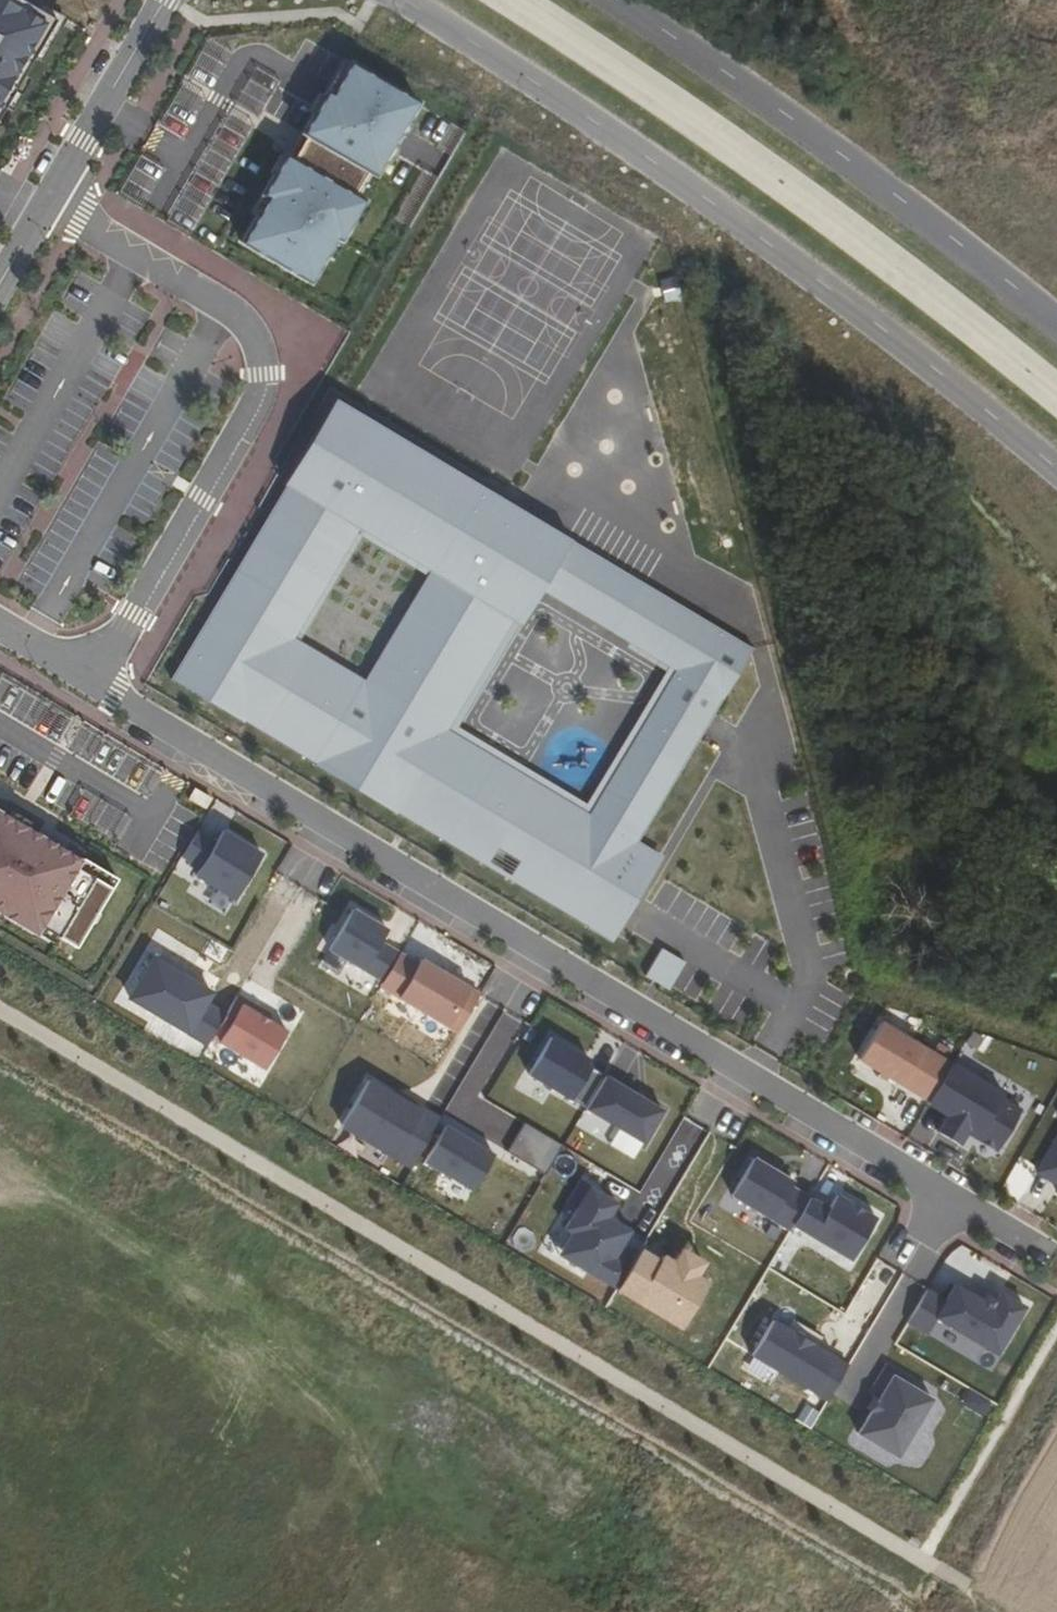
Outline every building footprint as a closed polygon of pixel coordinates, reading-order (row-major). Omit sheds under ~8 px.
[(56,20),(22,0),(0,0),(0,115),(4,108),(22,77),(56,20)] [(41,62),(66,18),(39,3),(36,8),(56,20),(34,57),(41,62)] [(360,199),(353,195),(367,171),(374,175),(382,161),(392,144),(398,134),(408,116),(417,102),(344,60),(319,102),(309,120),(302,133),(306,136),(292,160),(287,157),(284,156),(262,195),(267,198),(257,216),(241,243),(309,282),(325,255),(335,237),(340,240),(363,201),(360,199)] [(11,113),(30,81),(22,77),(4,108),(11,113)] [(309,120),(319,102),(314,99),(303,116),(309,120)] [(404,137),(414,119),(408,116),(398,134),(404,137)] [(292,160),(306,136),(302,133),(287,157),(292,160)] [(388,165),(398,147),(392,144),(382,161),(388,165)] [(360,199),(374,175),(367,171),(353,195),(360,199)] [(257,216),(267,198),(262,195),(260,194),(250,212),(257,216)] [(332,259),(342,241),(340,240),(335,237),(325,255),(332,259)] [(479,790),(431,761),(449,730),(536,584),(564,538),(534,520),(338,403),(290,485),(307,495),(292,520),(289,518),(252,579),(255,581),(241,606),(224,596),(192,650),(189,648),(171,678),(201,696),(203,694),(486,865),(497,847),(519,861),(508,879),(586,926),(585,928),(609,943),(632,906),(628,903),(633,893),(637,895),(659,858),(634,843),(752,647),(720,628),(719,630),(639,583),(611,630),(677,670),(591,815),(498,759),(479,790)] [(639,583),(564,538),(536,584),(611,630),(639,583)] [(498,759),(449,730),(431,761),(479,790),(498,759)] [(195,789),(189,799),(206,809),(212,799),(195,789)] [(0,812),(0,913),(1,913),(36,934),(37,932),(40,926),(57,936),(58,936),(62,930),(79,941),(111,887),(83,870),(88,861),(39,832),(38,834),(0,812)] [(217,843),(198,831),(183,856),(202,868),(197,875),(237,899),(264,854),(224,830),(217,843)] [(497,847),(486,865),(508,879),(519,861),(497,847)] [(83,870),(111,887),(117,878),(88,861),(83,870)] [(384,983),(401,954),(382,943),(389,931),(354,910),(330,950),(384,983)] [(40,926),(37,932),(53,942),(57,936),(40,926)] [(76,947),(79,941),(62,930),(58,936),(76,947)] [(667,989),(684,961),(660,947),(644,975),(667,989)] [(190,974),(157,954),(130,999),(209,1045),(213,1038),(227,1015),(207,1004),(213,993),(188,978),(190,974)] [(382,987),(449,1027),(471,990),(422,961),(419,965),(401,954),(384,983),(382,987)] [(481,996),(471,990),(449,1027),(459,1033),(481,996)] [(227,1015),(213,1038),(266,1070),(288,1032),(268,1020),(258,1014),(261,1009),(238,996),(227,1015)] [(271,1016),(261,1009),(258,1014),(268,1020),(271,1016)] [(859,1060),(929,1102),(951,1064),(881,1022),(859,1060)] [(530,1075),(586,1108),(605,1076),(606,1076),(587,1064),(590,1060),(553,1038),(530,1075)] [(929,1102),(928,1104),(948,1116),(938,1133),(959,1145),(967,1132),(994,1149),(1000,1147),(1022,1110),(1002,1098),(1004,1095),(952,1063),(951,1064),(929,1102)] [(586,1109),(643,1143),(662,1111),(605,1076),(586,1108),(586,1109)] [(343,1125),(413,1167),(419,1158),(440,1122),(441,1120),(423,1109),(421,1111),(370,1081),(343,1125)] [(440,1122),(419,1158),(426,1162),(447,1127),(440,1122)] [(525,1122),(506,1151),(543,1174),(561,1145),(525,1122)] [(474,1191),(495,1156),(447,1127),(426,1162),(474,1191)] [(1037,1172),(1055,1183),(1056,1179),(1056,1138),(1037,1172)] [(793,1225),(810,1198),(791,1187),(794,1182),(754,1159),(732,1196),(790,1230),(793,1225)] [(559,1255),(617,1290),(643,1245),(646,1240),(608,1218),(617,1204),(580,1182),(568,1202),(578,1208),(565,1229),(572,1233),(559,1255)] [(810,1198),(793,1225),(852,1260),(877,1219),(837,1195),(829,1209),(810,1198)] [(617,1290),(681,1328),(708,1284),(643,1245),(617,1290)] [(945,1300),(927,1290),(908,1322),(928,1333),(937,1318),(997,1354),(1025,1307),(1000,1292),(995,1301),(985,1295),(982,1300),(955,1284),(945,1300)] [(752,1356),(827,1401),(848,1366),(813,1346),(789,1331),(773,1321),(752,1356)] [(792,1327),(789,1331),(813,1346),(816,1341),(792,1327)] [(859,1433),(899,1457),(933,1399),(909,1385),(913,1379),(887,1364),(870,1392),(875,1395),(880,1398),(872,1411),(859,1433)] [(880,1398),(875,1395),(867,1408),(872,1411),(880,1398)]
